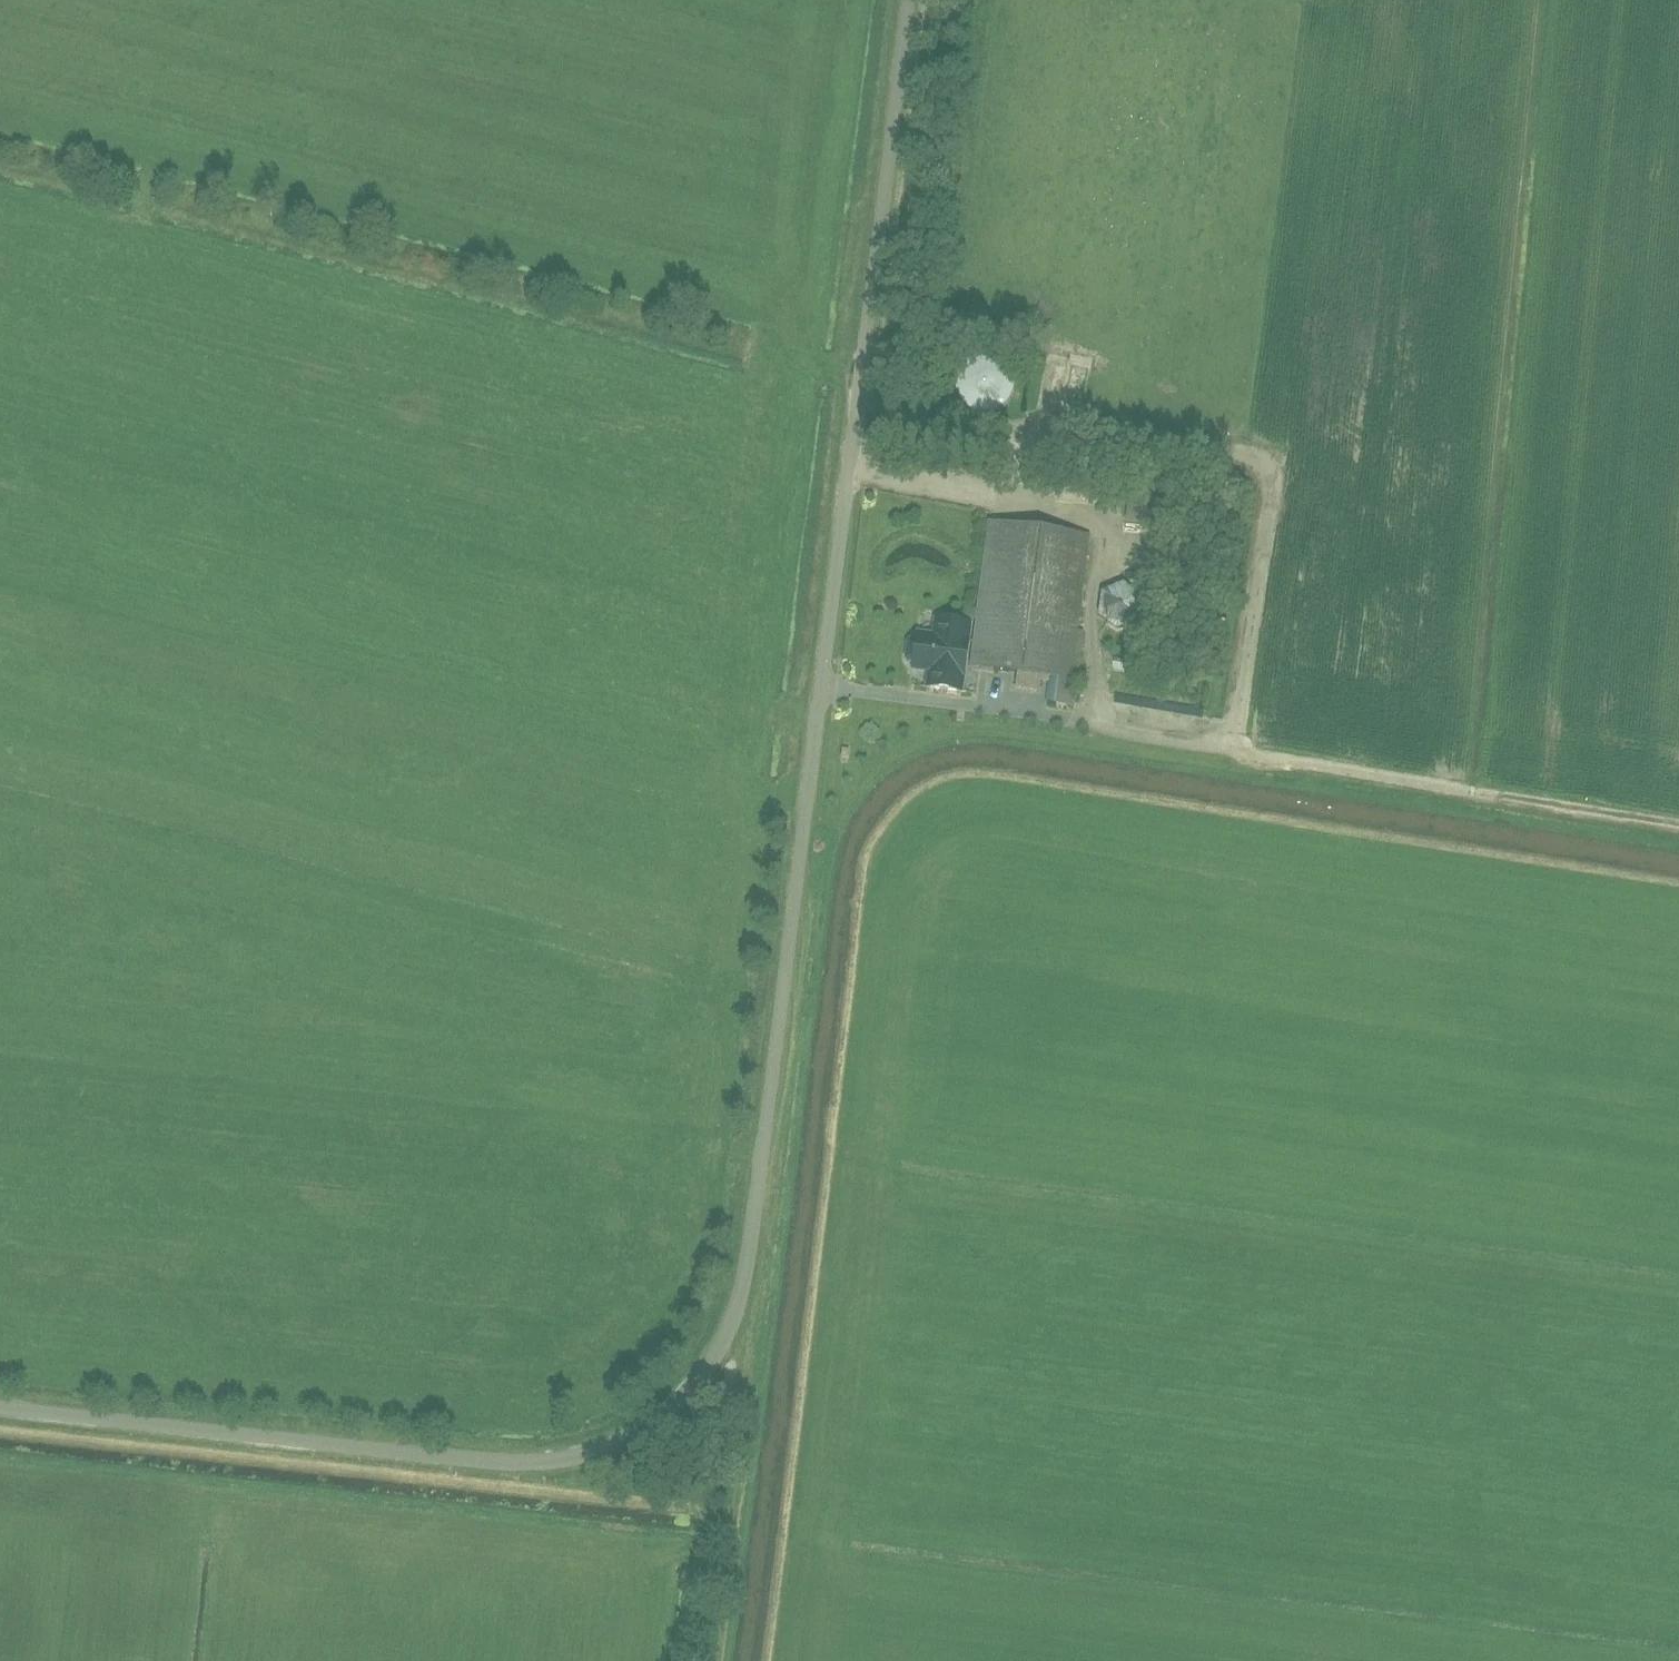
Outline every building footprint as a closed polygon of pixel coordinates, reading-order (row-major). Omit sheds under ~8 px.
[(960,365),(954,377),(954,384),(956,393),(958,398),(961,403),(968,409),(972,411),(984,413),(990,412),(997,410),(1005,406),(1009,397),(1012,384),(1010,375),(1004,364),(999,360),(994,358),(981,355),(973,357),(965,361),(960,365)] [(1169,494),(1129,487),(1123,521),(1166,527),(1169,494)] [(970,665),(1051,676),(1047,702),(1072,706),(1083,631),(1077,630),(1090,535),(989,522),(970,665)] [(1100,592),(1096,615),(1116,630),(1138,622),(1143,599),(1122,583),(1100,592)] [(926,688),(960,692),(963,675),(964,676),(969,640),(967,640),(970,623),(935,619),(933,635),(916,633),(915,639),(912,639),(908,642),(906,658),(909,662),(912,663),(912,669),(929,671),(926,688)]
